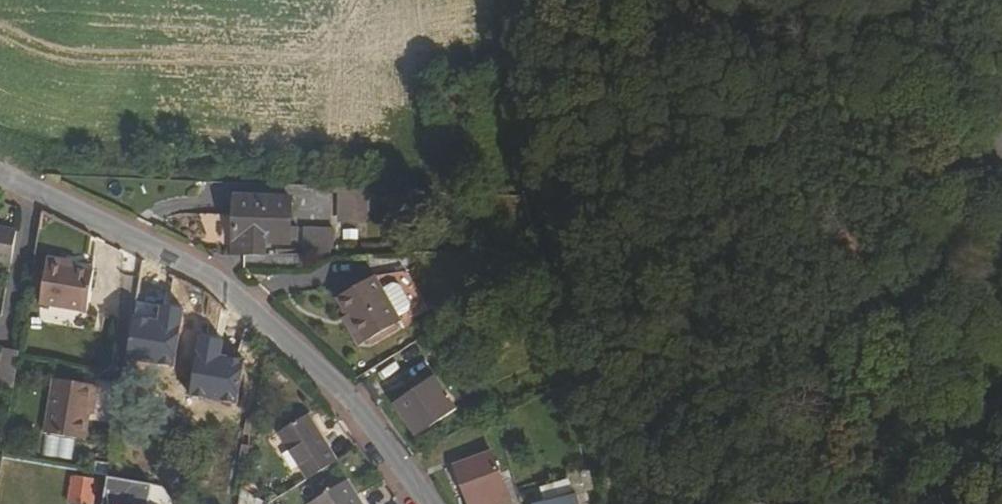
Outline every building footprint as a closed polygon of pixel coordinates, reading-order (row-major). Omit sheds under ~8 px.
[(336,220),(369,220),(368,184),(335,184),(336,220)] [(241,264),(275,266),(275,249),(296,249),(295,206),(242,205),(241,264)] [(11,265),(18,228),(0,225),(0,263),(11,265)] [(333,246),(333,225),(305,225),(305,246),(333,246)] [(39,308),(86,315),(92,271),(74,268),(75,263),(46,259),(39,308)] [(370,345),(428,302),(404,268),(373,279),(339,303),(370,345)] [(20,350),(4,348),(0,373),(0,388),(14,390),(18,363),(20,350)] [(98,376),(96,387),(91,416),(115,422),(121,381),(98,376)] [(91,416),(96,387),(53,380),(44,435),(84,441),(88,416),(91,416)] [(431,440),(478,415),(468,398),(444,409),(433,390),(411,402),(431,440)] [(278,433),(307,481),(338,462),(308,415),(278,433)] [(497,461),(461,473),(472,503),(511,503),(497,461)] [(108,476),(104,501),(121,503),(172,503),(172,500),(164,486),(108,476)] [(95,481),(72,477),(67,503),(77,503),(91,503),(95,481)] [(308,503),(362,503),(348,480),(308,503)] [(568,480),(540,490),(544,503),(573,495),(568,480)]
